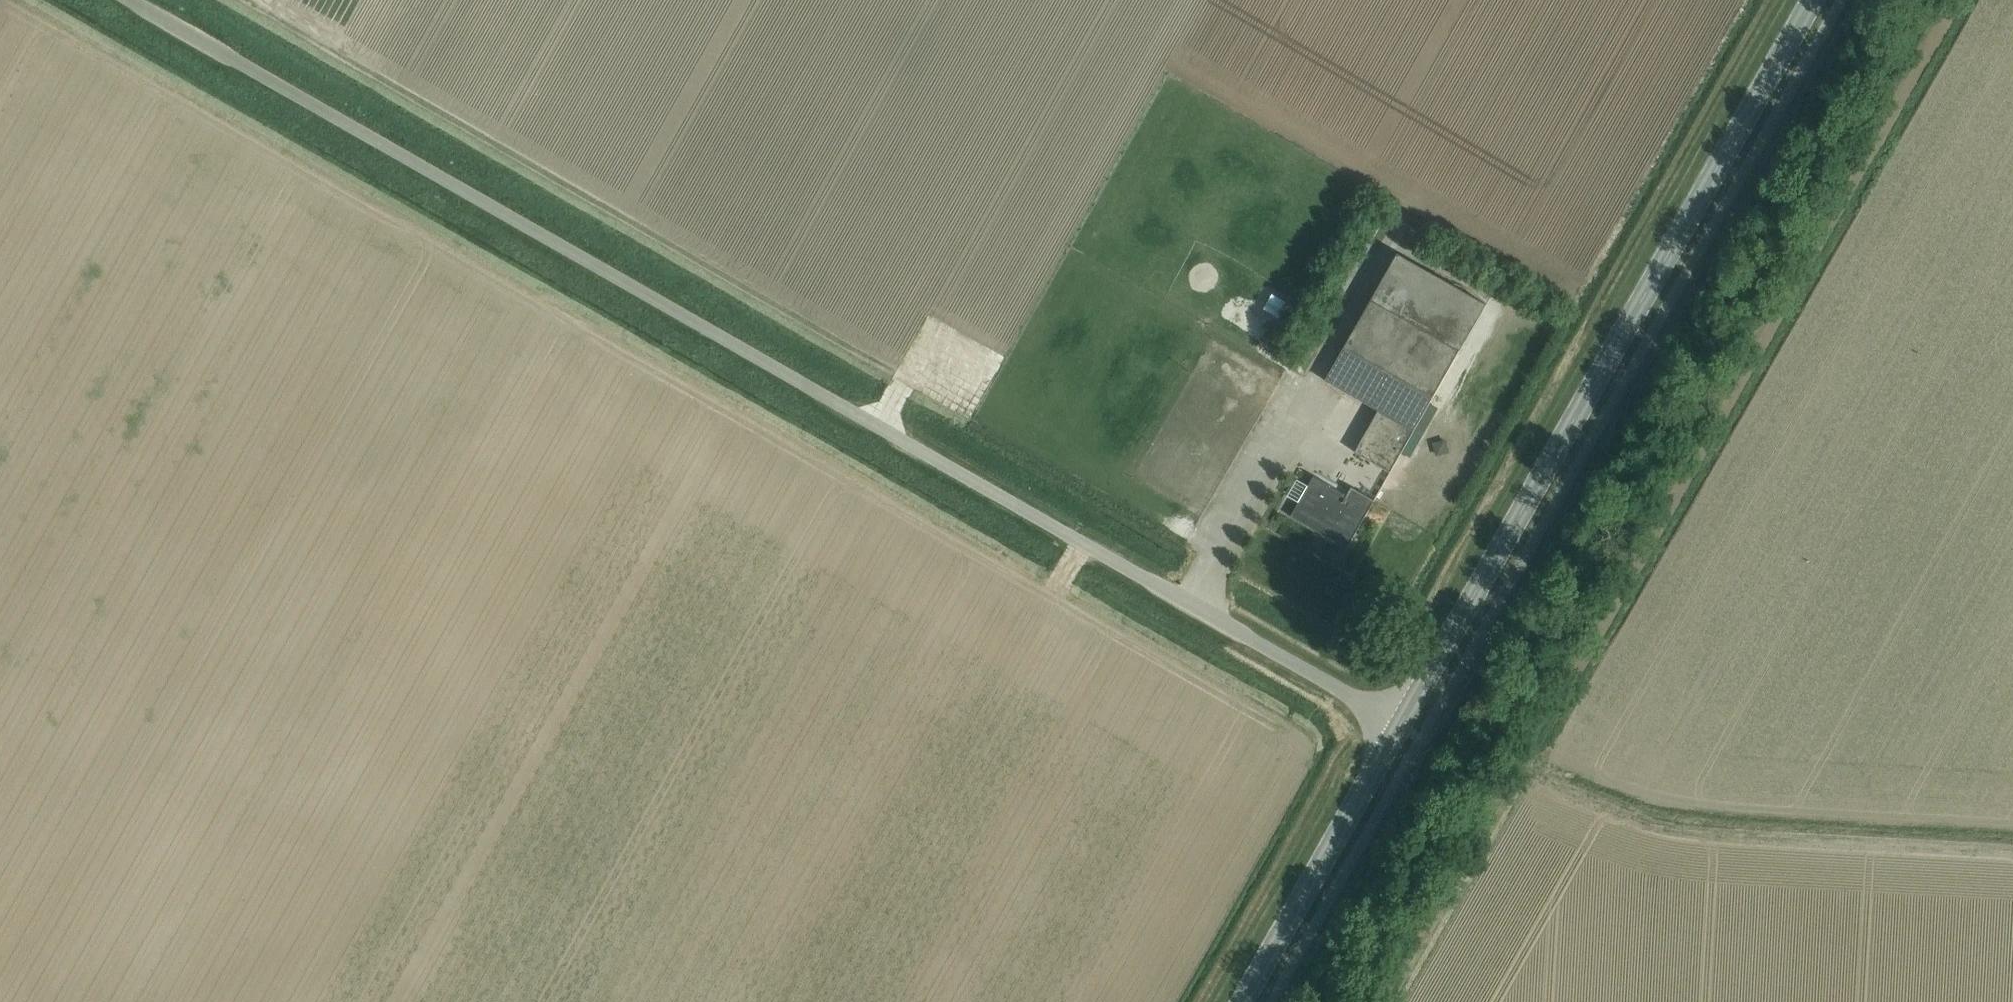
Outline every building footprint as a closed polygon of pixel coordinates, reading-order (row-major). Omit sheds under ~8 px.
[(1390,473),(1486,305),(1398,254),(1325,381),(1379,411),(1355,453),(1390,473)] [(1333,487),(1314,476),(1291,517),(1347,549),(1375,501),(1352,488),(1345,500),(1331,491),(1333,487)]
